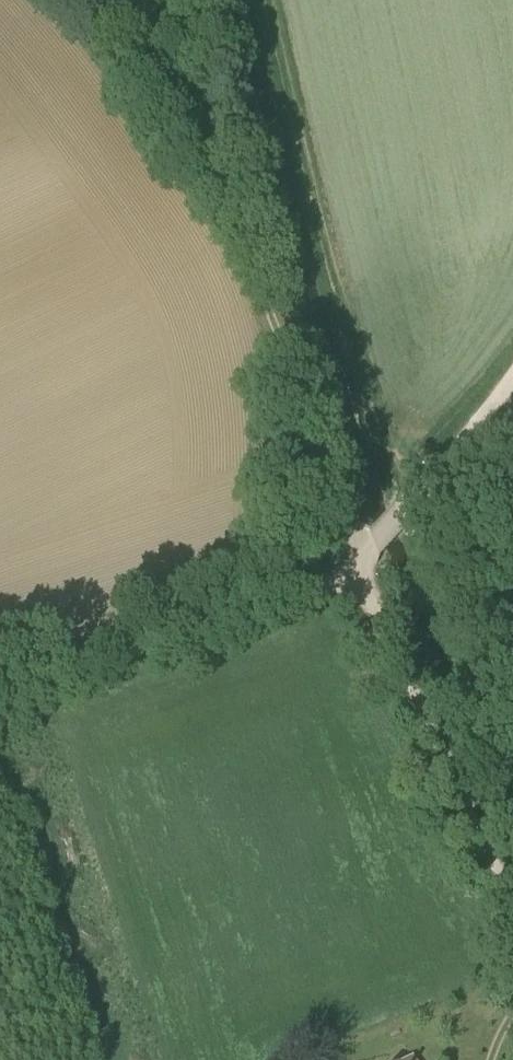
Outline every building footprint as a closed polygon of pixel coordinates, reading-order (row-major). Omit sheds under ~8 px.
[(301,517),(303,523),(311,520),(309,514),(301,517)]
